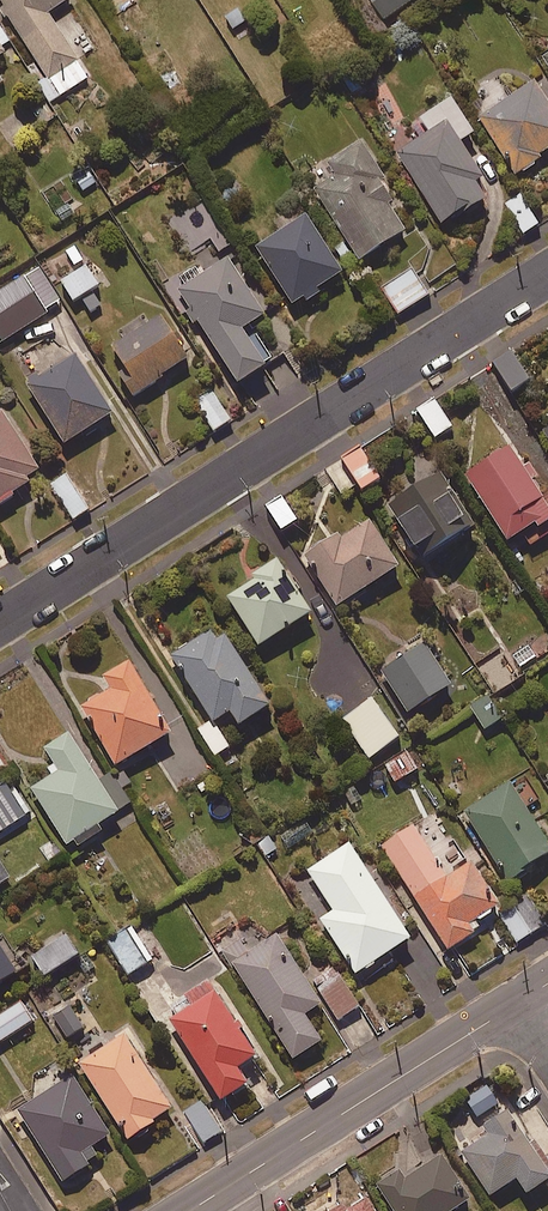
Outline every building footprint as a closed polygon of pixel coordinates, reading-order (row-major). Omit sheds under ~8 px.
[(44,78),(37,82),(49,102),(88,79),(48,13),(69,0),(0,0),(0,4),(44,78)] [(385,19),(413,0),(372,0),(385,19)] [(533,82),(478,118),(515,175),(547,153),(547,105),(533,82)] [(473,134),(451,99),(419,119),(428,134),(397,154),(443,226),(485,200),(474,183),(482,178),(459,143),(473,134)] [(383,180),(360,142),(326,163),(335,177),(314,190),(359,260),(405,231),(387,204),(391,201),(380,182),(383,180)] [(538,224),(521,194),(505,203),(522,234),(538,224)] [(342,273),(305,214),(254,246),(291,305),(342,273)] [(264,315),(224,255),(186,281),(183,277),(171,285),(237,384),(272,360),(256,337),(249,341),(241,330),(264,315)] [(0,288),(0,340),(62,303),(39,265),(0,288)] [(78,298),(88,314),(101,306),(91,290),(97,286),(85,267),(60,282),(72,302),(78,298)] [(429,295),(413,268),(382,286),(398,313),(429,295)] [(188,363),(160,315),(107,346),(135,394),(188,363)] [(529,380),(512,353),(494,364),(511,391),(529,380)] [(111,415),(75,356),(25,386),(61,445),(111,415)] [(230,420),(212,392),(195,402),(213,431),(230,420)] [(451,428),(434,401),(417,412),(434,439),(451,428)] [(0,412),(0,502),(41,475),(0,412)] [(538,478),(529,464),(524,467),(511,446),(464,475),(506,543),(523,532),(532,545),(547,534),(547,492),(542,496),(533,481),(538,478)] [(379,479),(361,450),(342,461),(360,491),(379,479)] [(471,528),(437,474),(387,506),(420,559),(471,528)] [(88,509),(63,476),(48,487),(73,520),(88,509)] [(296,522),(282,499),(266,508),(280,531),(296,522)] [(398,568),(366,516),(304,555),(336,607),(398,568)] [(310,614),(276,560),(248,577),(251,582),(226,597),(257,647),(310,614)] [(268,707),(218,626),(169,656),(209,720),(226,709),(237,726),(268,707)] [(382,689),(343,630),(315,648),(324,663),(309,672),(339,717),(382,689)] [(450,686),(424,644),(380,671),(406,713),(450,686)] [(180,740),(138,669),(109,686),(116,697),(89,713),(125,773),(180,740)] [(501,718),(486,696),(470,706),(484,729),(501,718)] [(372,700),(342,719),(367,759),(397,739),(372,700)] [(229,747),(212,720),(197,730),(214,757),(229,747)] [(30,790),(70,853),(102,832),(97,826),(131,804),(111,772),(97,781),(67,734),(42,751),(56,773),(30,790)] [(416,770),(407,753),(385,765),(395,783),(416,770)] [(508,784),(464,813),(508,880),(547,854),(547,844),(508,784)] [(366,804),(353,786),(340,795),(353,814),(366,804)] [(14,788),(0,797),(0,833),(3,838),(34,819),(14,788)] [(313,835),(305,821),(279,836),(288,850),(313,835)] [(445,878),(414,826),(381,846),(445,951),(480,930),(475,923),(499,908),(471,863),(445,878)] [(409,940),(348,845),(307,871),(333,912),(319,921),(354,975),(409,940)] [(546,924),(534,903),(504,922),(517,942),(546,924)] [(265,942),(254,924),(221,945),(291,1061),(320,1043),(304,1016),(319,1006),(277,935),(265,942)] [(152,960),(130,927),(107,942),(128,975),(152,960)] [(77,956),(62,931),(27,952),(43,977),(77,956)] [(15,974),(0,950),(0,984),(15,974)] [(359,1007),(340,974),(320,986),(339,1019),(359,1007)] [(252,1060),(209,983),(184,997),(190,1007),(170,1019),(217,1102),(245,1086),(235,1069),(252,1060)] [(20,1002),(0,1016),(0,1042),(32,1021),(20,1002)] [(83,1027),(70,1007),(53,1018),(67,1038),(83,1027)] [(171,1111),(123,1036),(78,1064),(126,1140),(171,1111)] [(109,1136),(71,1076),(16,1110),(61,1183),(98,1160),(90,1148),(109,1136)] [(221,1132),(203,1101),(184,1112),(202,1143),(221,1132)] [(512,1109),(488,1124),(481,1114),(461,1127),(472,1145),(459,1153),(488,1198),(515,1180),(526,1196),(547,1182),(547,1165),(512,1109)] [(440,1156),(403,1179),(396,1169),(375,1183),(392,1210),(455,1210),(469,1202),(440,1156)] [(362,1194),(334,1210),(372,1210),(362,1194)]
